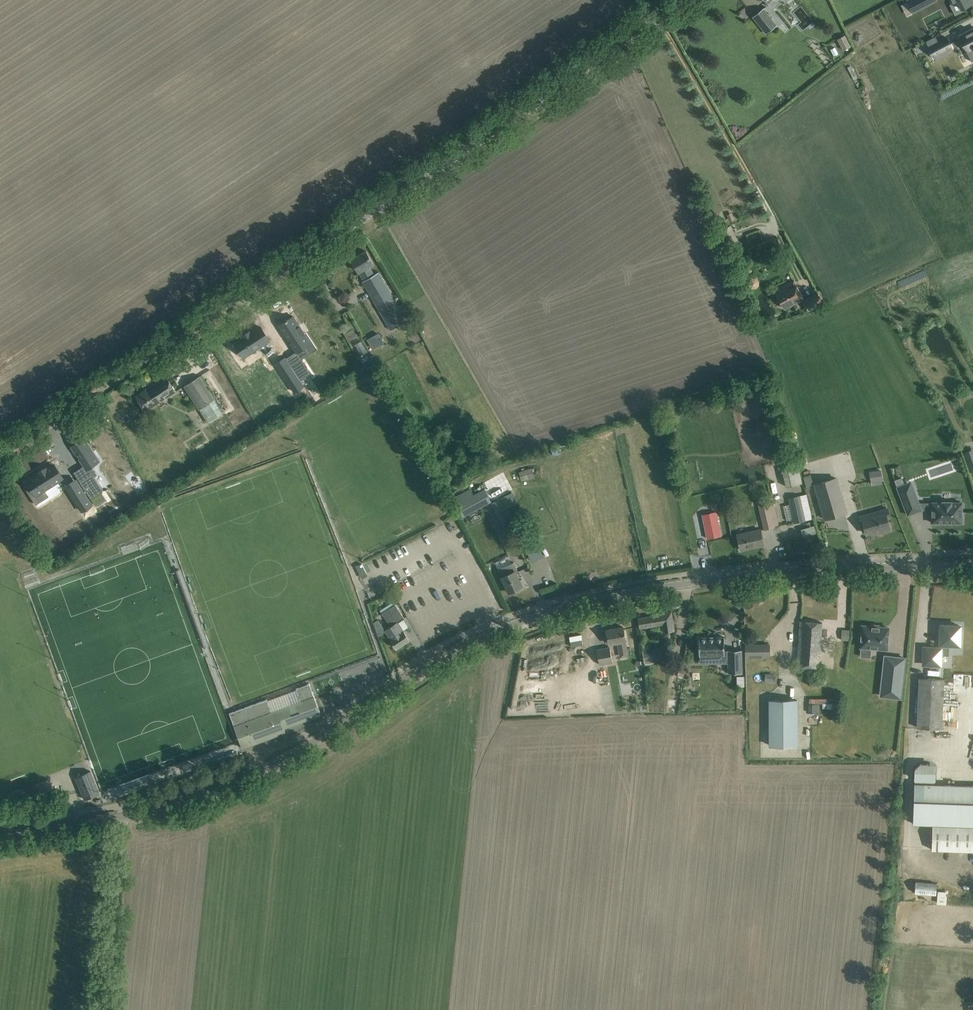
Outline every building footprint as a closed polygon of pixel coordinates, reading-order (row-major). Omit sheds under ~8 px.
[(936,0),(908,0),(907,1),(913,12),(936,0)] [(952,3),(950,4),(955,14),(963,10),(962,8),(972,2),(972,0),(951,0),(952,3)] [(746,20),(753,15),(746,6),(739,11),(746,20)] [(776,25),(762,8),(752,16),(766,33),(776,25)] [(960,36),(968,50),(966,51),(972,61),(972,60),(972,29),(960,36)] [(838,39),(843,49),(850,46),(844,35),(838,39)] [(925,41),(934,57),(952,48),(946,37),(938,41),(935,36),(925,41)] [(720,230),(728,246),(738,241),(730,224),(720,230)] [(374,264),(366,251),(352,259),(359,271),(364,280),(374,274),(370,267),(374,264)] [(753,272),(750,265),(734,270),(736,277),(753,272)] [(364,280),(363,281),(368,289),(383,315),(392,329),(407,320),(405,317),(409,315),(403,303),(398,306),(389,290),(380,275),(378,271),(374,274),(364,280)] [(780,290),(776,293),(784,308),(803,298),(797,285),(794,280),(787,284),(779,288),(780,290)] [(823,303),(817,292),(802,299),(808,311),(823,303)] [(293,316),(280,324),(285,332),(284,333),(296,351),(296,350),(300,356),(307,351),(304,346),(310,342),(293,316)] [(235,343),(233,345),(236,350),(239,349),(240,351),(237,352),(241,358),(244,356),(244,357),(269,340),(260,326),(251,333),(244,337),(235,343)] [(379,333),(367,340),(371,347),(383,340),(379,333)] [(363,341),(357,342),(361,354),(366,352),(363,341)] [(285,357),(276,363),(294,391),(303,385),(303,384),(304,384),(286,357),(286,358),(285,357)] [(302,358),(292,365),(301,379),(311,373),(302,359),(302,358)] [(400,397),(402,396),(384,363),(382,364),(400,397)] [(199,376),(184,385),(199,409),(208,422),(223,413),(199,376)] [(145,410),(175,390),(167,377),(162,381),(163,382),(158,386),(157,384),(144,392),(143,390),(135,396),(145,410)] [(84,437),(71,446),(84,465),(86,469),(93,465),(100,461),(88,443),(91,441),(88,437),(86,439),(84,437)] [(963,452),(963,453),(969,471),(972,470),(972,449),(963,452)] [(32,486),(27,490),(32,498),(62,478),(53,464),(28,480),(32,486)] [(802,482),(799,466),(783,469),(786,486),(802,482)] [(521,480),(534,476),(532,467),(519,471),(521,480)] [(881,470),(870,472),(872,481),(883,479),(881,470)] [(80,481),(91,498),(103,490),(94,476),(92,473),(80,481)] [(806,486),(813,484),(811,474),(804,475),(806,486)] [(836,477),(815,483),(825,518),(846,512),(836,477)] [(914,490),(907,493),(904,484),(897,487),(908,515),(922,509),(914,490)] [(80,486),(70,492),(82,511),(92,504),(80,486)] [(470,489),(453,498),(463,516),(491,501),(484,489),(473,495),(470,489)] [(802,494),(790,497),(791,503),(794,518),(795,522),(807,519),(812,518),(807,493),(802,494)] [(508,505),(503,496),(491,503),(504,529),(515,524),(506,507),(508,505)] [(779,520),(774,501),(760,504),(766,528),(775,526),(774,521),(779,520)] [(932,509),(932,522),(962,522),(962,502),(951,502),(951,501),(942,501),(942,502),(932,502),(932,503),(925,503),(925,509),(932,509)] [(891,518),(888,507),(858,515),(861,523),(863,522),(866,533),(881,529),(882,532),(890,530),(887,519),(891,518)] [(716,510),(702,513),(707,538),(721,535),(716,510)] [(800,537),(817,531),(815,524),(797,529),(800,537)] [(764,544),(760,529),(737,534),(741,550),(764,544)] [(539,544),(527,549),(532,561),(545,555),(539,544)] [(508,557),(495,563),(498,569),(509,592),(515,589),(516,591),(525,587),(522,579),(520,580),(516,571),(518,570),(514,562),(511,563),(508,557)] [(361,563),(356,566),(361,576),(367,573),(363,566),(363,565),(362,564),(362,563),(361,563)] [(393,601),(380,609),(382,613),(391,626),(385,629),(384,630),(385,631),(396,648),(409,640),(403,630),(403,631),(397,622),(404,617),(395,604),(393,601)] [(841,620),(852,620),(853,610),(841,610),(841,620)] [(640,628),(662,624),(664,632),(675,630),(672,611),(655,614),(655,615),(638,618),(640,628)] [(800,630),(799,633),(802,633),(802,637),(821,639),(821,637),(827,637),(827,629),(822,629),(822,622),(800,620),(800,630)] [(889,627),(863,625),(862,633),(860,632),(859,639),(862,639),(861,646),(873,647),(883,648),(887,648),(889,627)] [(941,625),(941,644),(941,648),(941,654),(949,655),(949,644),(960,644),(960,625),(941,625)] [(623,626),(606,630),(608,640),(609,644),(617,642),(619,650),(627,648),(626,640),(625,636),(623,626)] [(842,629),(841,640),(849,640),(850,630),(842,629)] [(708,637),(699,637),(699,655),(712,655),(712,663),(728,662),(728,673),(742,672),(742,650),(728,650),(725,651),(724,637),(715,637),(715,636),(708,636),(708,637)] [(802,637),(800,665),(819,667),(821,639),(802,637)] [(770,656),(770,643),(745,643),(745,656),(770,656)] [(613,662),(610,647),(597,649),(600,664),(613,662)] [(924,647),(924,664),(940,665),(941,654),(941,648),(924,647)] [(643,650),(642,650),(644,662),(645,665),(654,663),(654,661),(652,649),(647,650),(643,650)] [(905,658),(885,656),(881,695),(901,697),(905,658)] [(917,727),(942,728),(944,679),(919,678),(917,727)] [(267,698),(229,712),(242,747),(256,742),(255,740),(285,729),(284,728),(310,718),(309,716),(320,712),(309,683),(296,688),(302,704),(273,715),(267,698)] [(835,708),(835,697),(810,697),(809,710),(821,711),(821,708),(835,708)] [(797,700),(769,700),(770,745),(797,745),(797,700)] [(217,759),(220,764),(239,757),(237,752),(217,759)] [(913,821),(933,822),(933,825),(972,826),(972,785),(935,784),(935,769),(930,764),(921,764),(915,769),(915,783),(914,793),(913,821)] [(75,777),(84,799),(99,793),(90,771),(75,777)] [(932,849),(972,850),(972,826),(933,825),(932,849)] [(936,894),(937,883),(916,881),(915,892),(936,894)] [(938,891),(936,903),(946,904),(947,896),(945,895),(946,891),(938,891)]
